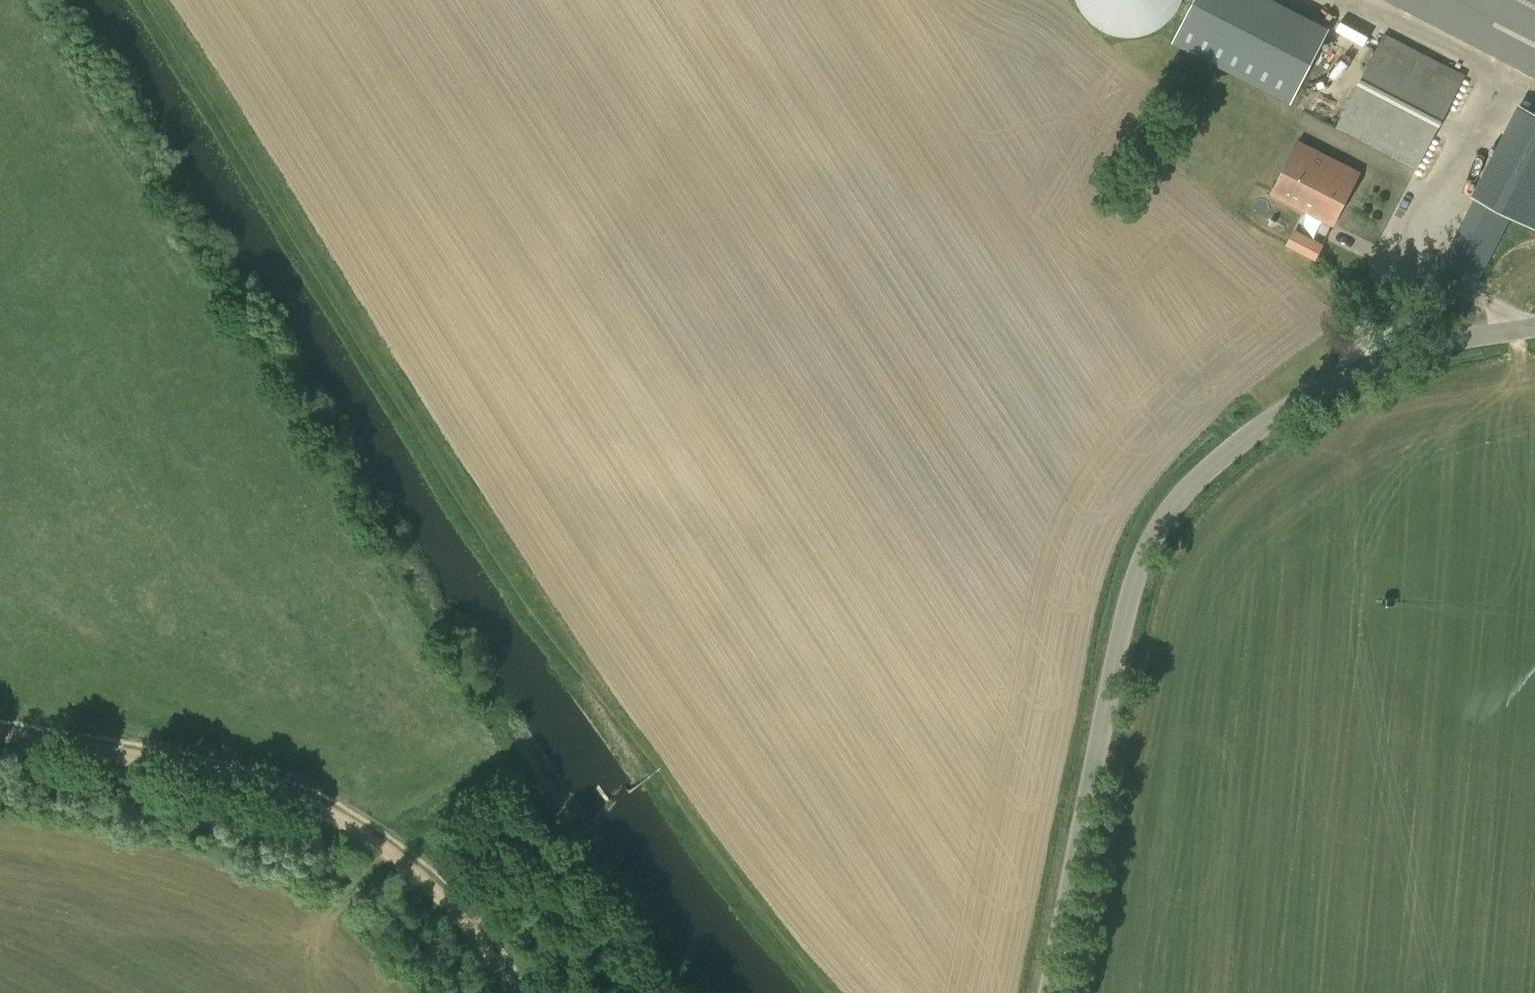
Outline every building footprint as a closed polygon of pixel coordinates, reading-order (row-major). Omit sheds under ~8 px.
[(1079,3),(1084,12),(1091,21),(1099,28),(1109,33),(1119,36),(1130,38),(1141,37),(1152,34),(1161,28),(1170,22),(1177,13),(1182,4),(1183,0),(1078,0),(1079,3)] [(1341,22),(1292,0),(1203,0),(1182,46),(1305,102),(1341,22)] [(1335,128),(1416,168),(1466,74),(1384,32),(1344,110),(1336,125),(1335,128)] [(1534,157),(1534,111),(1524,105),(1505,141),(1534,157)] [(1359,169),(1299,138),(1271,192),(1331,224),(1359,169)] [(1513,213),(1476,194),(1448,249),(1443,258),(1439,266),(1476,284),(1490,259),(1513,213)] [(1299,227),(1291,245),(1323,259),(1331,241),(1299,227)]
